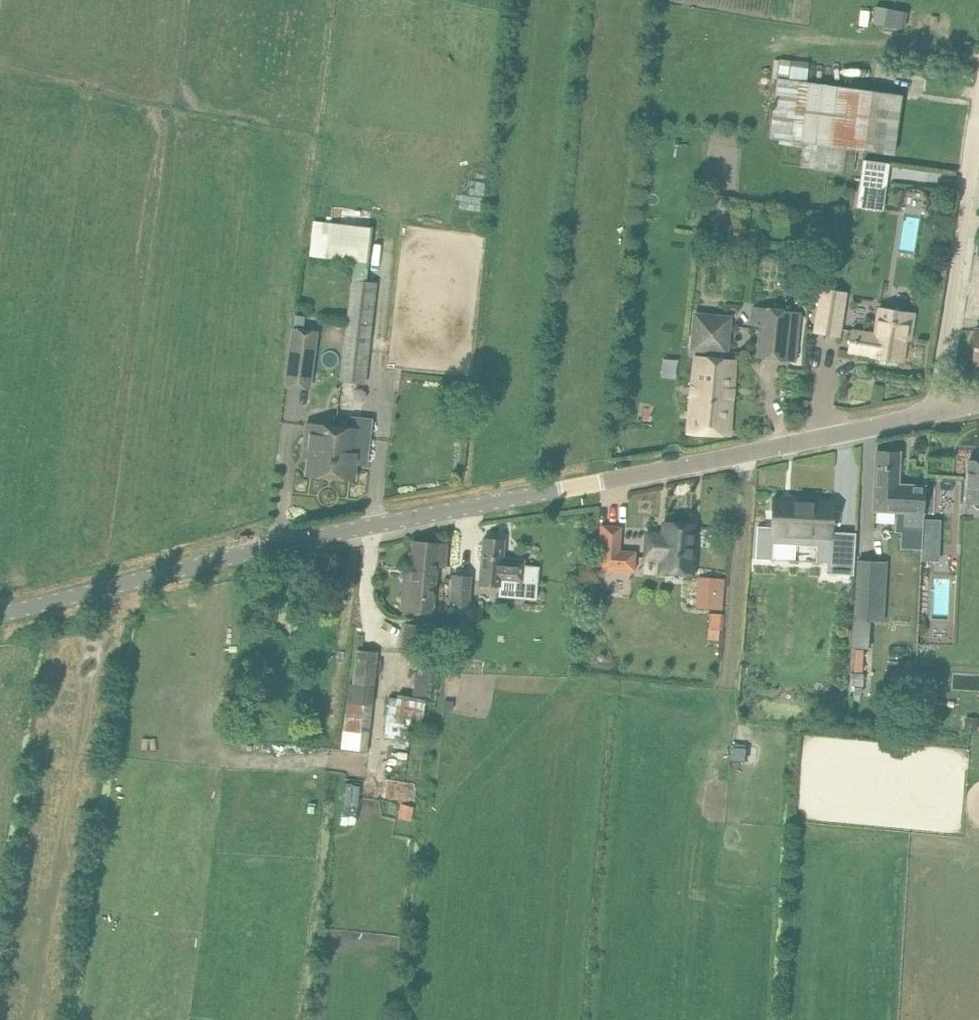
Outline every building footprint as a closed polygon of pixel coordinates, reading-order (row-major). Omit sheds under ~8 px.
[(880,5),(877,24),(909,28),(912,9),(880,5)] [(769,136),(787,139),(820,144),(817,166),(853,171),(856,148),(866,150),(866,148),(888,152),(891,153),(894,153),(901,95),(776,78),(769,136)] [(862,179),(858,203),(880,206),(884,182),(887,162),(865,159),(862,179)] [(354,261),(352,280),(341,380),(365,382),(376,282),(365,281),(371,228),(312,221),(308,255),(354,261)] [(838,336),(845,292),(822,288),(815,332),(838,336)] [(875,334),(852,330),(849,345),(873,349),(872,356),(902,361),(906,339),(910,339),(914,312),(879,307),(875,334)] [(801,312),(764,308),(761,336),(758,355),(795,360),(801,312)] [(729,315),(695,312),(692,348),(698,349),(698,351),(704,351),(703,356),(694,355),(689,413),(688,433),(730,434),(730,414),(734,358),(724,357),(725,353),(729,315)] [(293,328),(292,327),(286,371),(284,384),(309,387),(317,331),(303,329),(304,316),(294,315),(293,328)] [(350,428),(335,426),(330,476),(354,479),(356,462),(366,464),(371,419),(351,417),(350,428)] [(306,423),(305,432),(303,452),(308,452),(306,474),(330,476),(335,426),(306,423)] [(876,472),(873,508),(903,510),(902,527),(923,528),(923,519),(924,511),(924,507),(925,487),(897,485),(898,453),(877,452),(876,472)] [(968,461),(966,501),(978,502),(978,461),(968,461)] [(771,526),(757,526),(755,558),(772,559),(774,534),(828,537),(826,573),(853,574),(855,532),(831,531),(833,501),(772,498),(771,526)] [(944,559),(946,517),(928,517),(926,558),(944,559)] [(694,524),(663,521),(662,533),(646,532),(645,557),(659,558),(658,572),(693,574),(695,548),(692,548),(694,524)] [(624,571),(633,572),(635,551),(619,550),(620,526),(601,525),(597,569),(613,570),(614,569),(622,570),(624,571)] [(481,558),(479,585),(500,587),(501,580),(523,582),(538,583),(539,568),(524,566),(525,559),(503,558),(505,540),(483,538),(481,558)] [(405,577),(403,597),(402,604),(433,608),(435,563),(446,564),(448,544),(414,541),(411,578),(405,577)] [(872,619),(876,562),(858,561),(854,618),(872,619)] [(452,574),(449,605),(465,607),(468,607),(471,576),(452,574)] [(699,575),(698,607),(727,608),(728,576),(699,575)] [(726,612),(714,611),(710,638),(723,640),(726,612)] [(387,716),(384,736),(400,738),(403,719),(422,722),(437,627),(405,622),(400,652),(418,655),(411,697),(396,695),(395,697),(388,696),(385,716),(387,716)] [(853,646),(852,669),(861,669),(862,647),(853,646)] [(348,683),(340,749),(366,751),(377,653),(355,650),(351,684),(348,683)] [(977,729),(977,719),(965,719),(964,728),(977,729)] [(414,807),(400,804),(397,816),(410,820),(414,807)]
